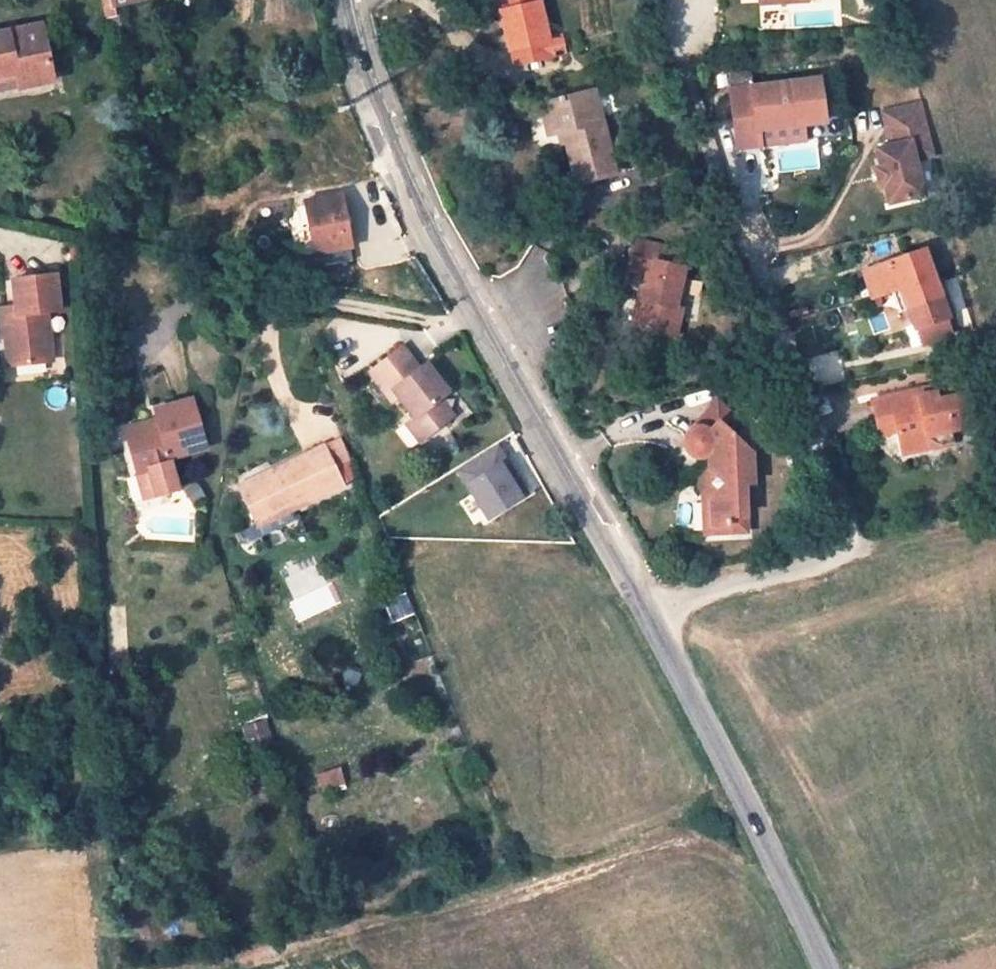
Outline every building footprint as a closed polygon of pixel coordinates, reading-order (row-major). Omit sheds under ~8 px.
[(493,15),(501,13),(498,0),(490,0),(493,15)] [(514,64),(564,52),(560,36),(549,39),(540,0),(498,0),(501,13),(502,13),(514,64)] [(110,42),(125,39),(120,17),(105,20),(110,42)] [(0,35),(0,76),(15,73),(18,87),(27,87),(34,87),(43,83),(49,79),(51,79),(41,27),(0,35)] [(728,85),(737,148),(762,145),(760,130),(800,125),(823,122),(817,78),(752,86),(750,70),(714,74),(715,86),(728,85)] [(18,87),(15,73),(0,76),(0,91),(18,87)] [(594,90),(541,103),(548,135),(557,133),(563,132),(575,183),(613,174),(594,90)] [(921,102),(882,111),(890,144),(875,148),(880,166),(875,168),(879,185),(884,183),(888,202),(922,194),(915,159),(910,141),(930,136),(921,102)] [(762,145),(802,140),(800,125),(760,130),(762,145)] [(557,133),(561,145),(566,144),(563,132),(557,133)] [(930,136),(910,141),(915,159),(934,155),(930,136)] [(305,202),(315,255),(351,249),(340,195),(305,202)] [(178,255),(190,256),(192,240),(179,240),(178,255)] [(642,274),(631,326),(675,335),(682,308),(676,307),(688,252),(634,240),(628,271),(642,274)] [(922,249),(868,268),(878,295),(898,287),(906,310),(939,297),(922,249)] [(167,262),(165,268),(190,273),(191,266),(167,262)] [(868,268),(861,270),(870,297),(878,295),(868,268)] [(6,337),(9,365),(52,360),(47,311),(59,310),(56,276),(13,282),(15,305),(16,311),(3,313),(6,337)] [(906,310),(913,328),(915,327),(943,317),(946,316),(939,297),(906,310)] [(3,313),(16,311),(15,305),(0,306),(0,314),(3,313)] [(943,317),(915,327),(921,344),(949,334),(943,317)] [(402,346),(368,371),(389,400),(396,395),(411,417),(427,438),(454,418),(441,401),(449,394),(425,362),(417,368),(412,372),(408,367),(414,363),(402,346)] [(417,368),(414,363),(408,367),(412,372),(417,368)] [(872,400),(877,427),(895,423),(897,433),(901,454),(919,450),(924,437),(932,447),(954,442),(951,431),(974,425),(963,379),(924,388),(925,395),(916,397),(914,390),(872,400)] [(758,383),(763,398),(770,395),(766,381),(758,383)] [(763,398),(766,407),(774,404),(770,395),(763,398)] [(158,422),(125,431),(137,474),(149,471),(156,496),(177,490),(169,459),(205,448),(191,400),(155,411),(158,422)] [(594,417),(591,404),(577,408),(580,420),(594,417)] [(738,424),(717,404),(694,427),(689,433),(688,435),(686,442),(687,447),(689,451),(693,456),(699,459),(713,459),(713,472),(709,472),(705,474),(701,478),(700,483),(700,488),(703,492),(703,501),(711,500),(712,525),(729,525),(729,532),(746,532),(744,483),(753,482),(752,454),(730,433),(738,424)] [(402,423),(418,445),(427,438),(411,417),(402,423)] [(877,427),(879,437),(897,433),(895,423),(877,427)] [(335,436),(322,442),(341,481),(355,475),(335,436)] [(919,450),(932,447),(924,437),(919,450)] [(322,442),(237,484),(254,517),(286,501),(289,507),(341,481),(322,442)] [(494,445),(453,468),(486,524),(527,501),(494,445)] [(149,471),(137,474),(144,499),(156,496),(149,471)] [(703,501),(704,526),(712,525),(711,500),(703,501)] [(254,517),(257,524),(289,507),(286,501),(254,517)] [(289,507),(257,524),(282,523),(294,517),(289,507)] [(704,526),(704,533),(729,532),(729,525),(712,525),(704,526)] [(396,596),(383,601),(391,624),(405,619),(413,640),(426,635),(407,584),(393,589),(396,596)] [(348,666),(342,681),(358,687),(364,672),(348,666)] [(268,719),(245,726),(251,749),(275,742),(268,719)] [(344,768),(320,774),(325,791),(349,784),(344,768)]
